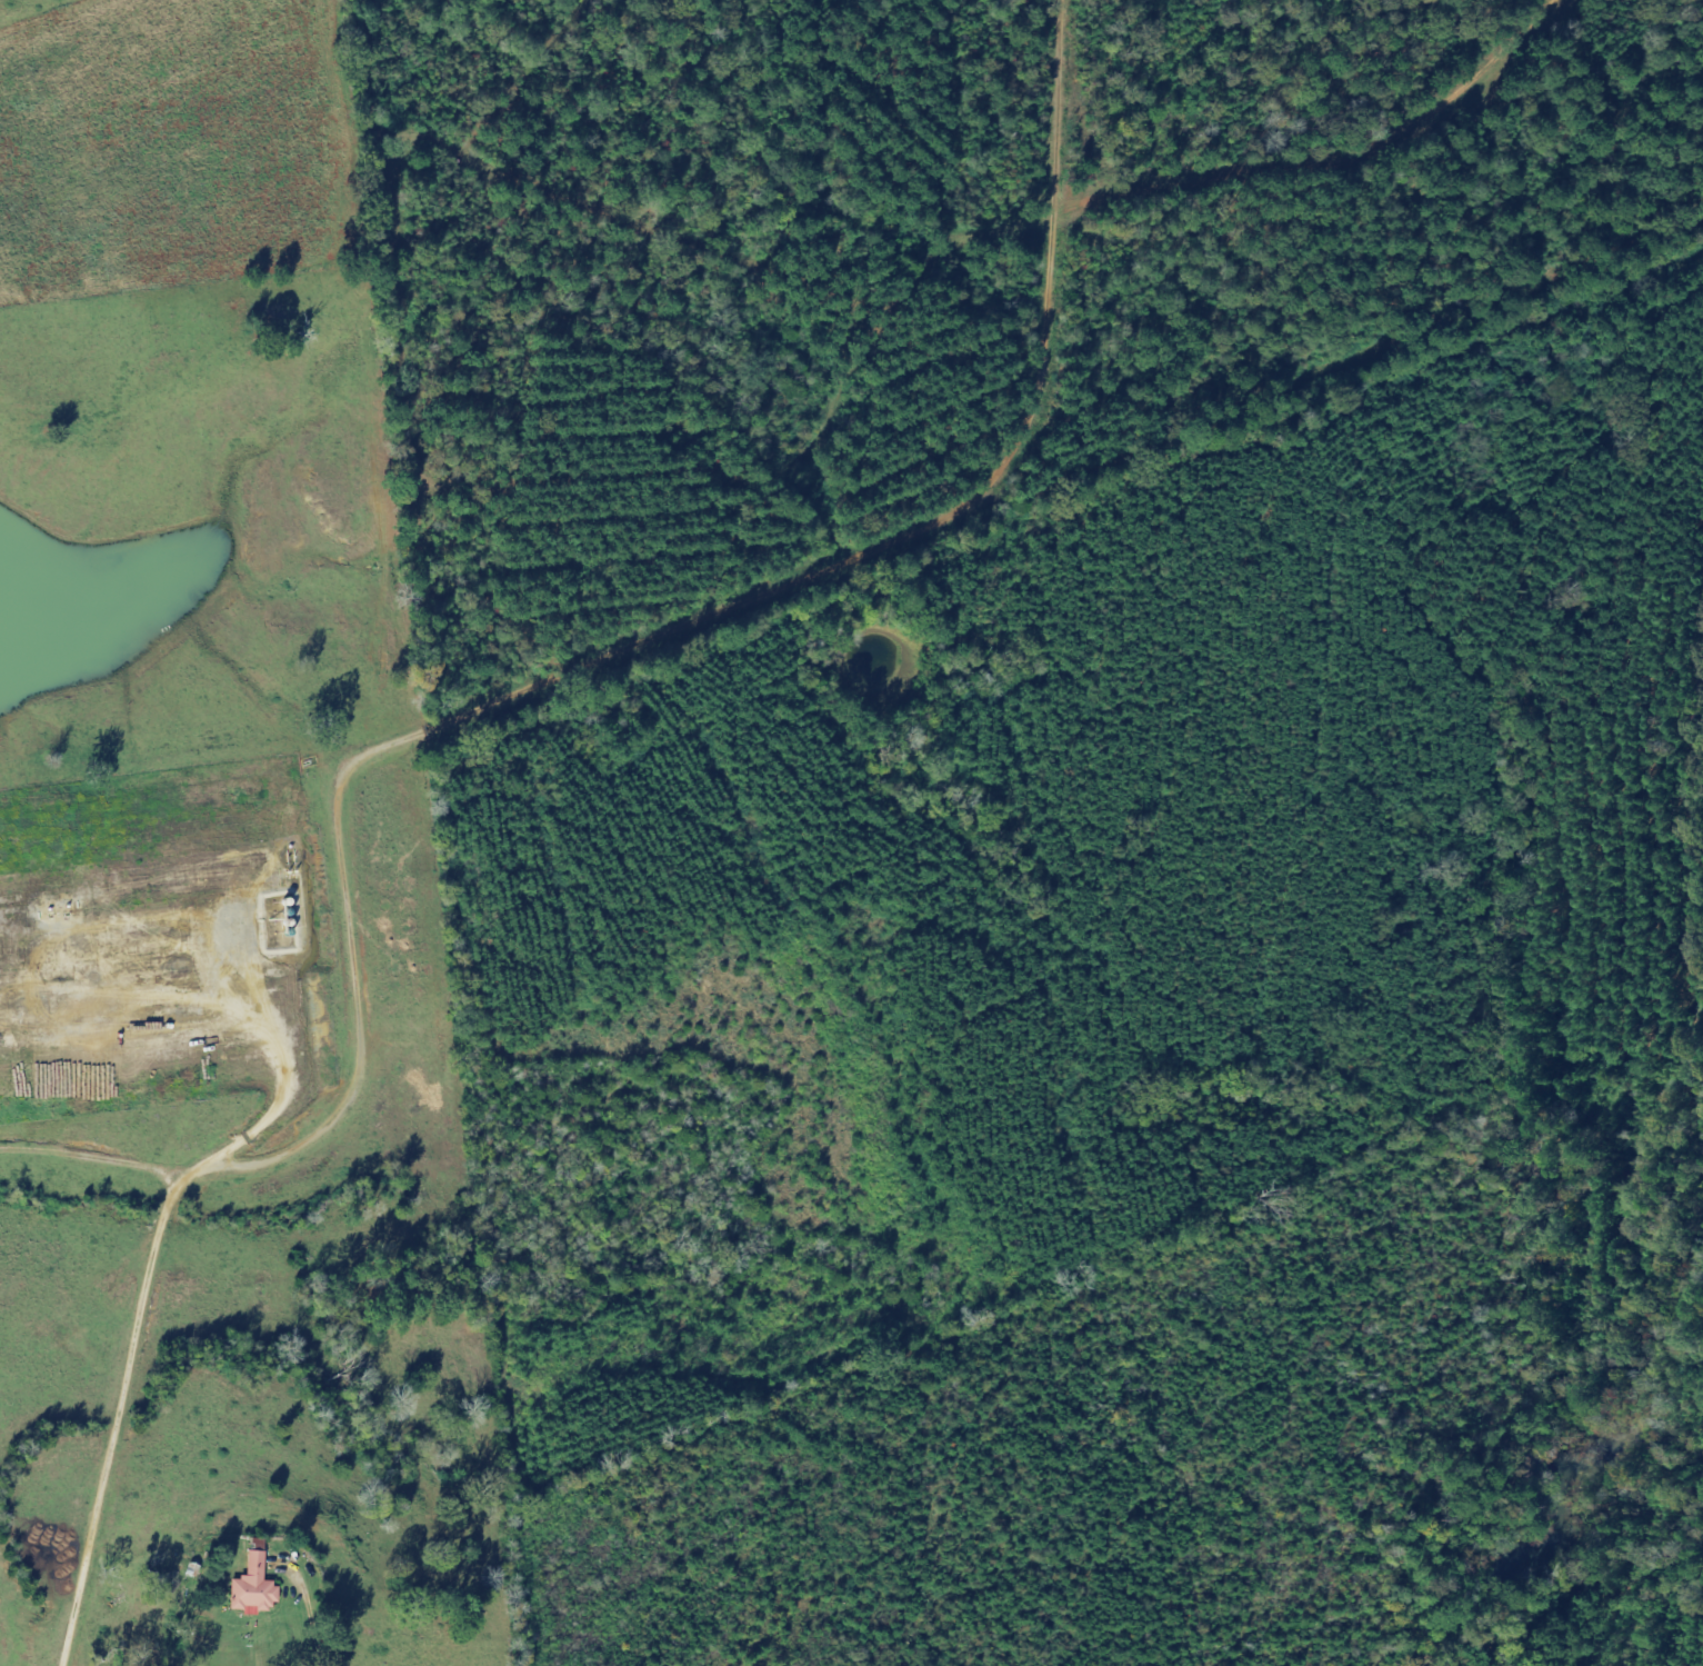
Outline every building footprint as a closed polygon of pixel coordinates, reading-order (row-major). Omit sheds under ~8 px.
[(268,1541),(252,1540),(251,1579),(235,1579),(234,1611),(246,1612),(246,1614),(274,1615),(274,1605),(281,1605),(281,1583),(267,1582),(268,1541)]
